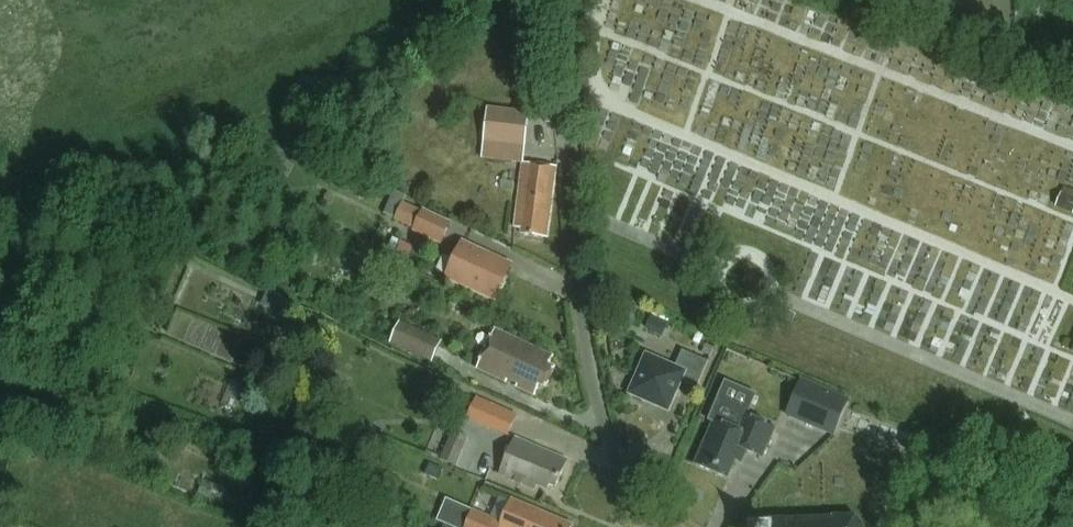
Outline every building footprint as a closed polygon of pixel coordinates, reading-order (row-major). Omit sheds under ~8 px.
[(528,118),(491,114),(487,147),(525,152),(528,118)] [(550,233),(558,169),(525,165),(516,227),(525,228),(524,236),(542,238),(543,232),(550,233)] [(1063,188),(1055,208),(1072,214),(1072,213),(1072,192),(1063,188)] [(442,244),(450,227),(418,213),(398,203),(400,199),(390,195),(380,216),(442,244)] [(462,245),(447,277),(495,299),(510,267),(462,245)] [(662,338),(670,320),(653,312),(645,330),(662,338)] [(440,346),(398,326),(389,346),(431,366),(440,346)] [(546,388),(554,370),(548,367),(553,358),(494,331),(477,368),(534,394),(539,384),(546,388)] [(646,356),(628,396),(668,414),(682,383),(697,389),(708,364),(682,352),(675,369),(646,356)] [(800,383),(787,415),(833,435),(847,403),(800,383)] [(475,400),(466,421),(508,438),(517,417),(475,400)] [(744,418),(746,413),(718,400),(709,421),(714,423),(695,467),(727,481),(740,451),(762,460),(775,431),(744,418)] [(452,432),(439,461),(455,468),(467,439),(452,432)] [(562,469),(566,460),(516,439),(500,475),(535,490),(536,486),(548,491),(550,486),(556,488),(564,470),(562,469)] [(473,512),(447,501),(438,523),(449,526),(466,526),(473,512)] [(572,526),(511,502),(502,524),(473,512),(466,526),(572,526)] [(854,517),(832,518),(832,521),(770,524),(770,526),(864,526),(854,517)]
